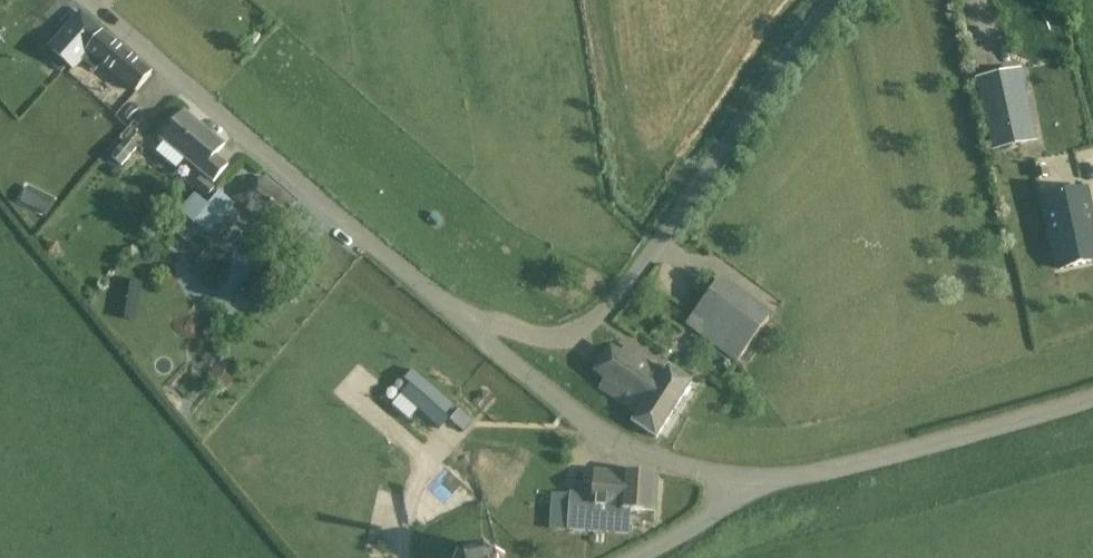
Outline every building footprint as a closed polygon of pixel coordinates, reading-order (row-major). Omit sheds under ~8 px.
[(100,37),(77,18),(50,50),(53,53),(46,60),(61,73),(68,65),(73,70),(82,60),(95,71),(101,64),(135,93),(150,74),(102,34),(100,37)] [(1035,140),(1019,69),(977,78),(993,150),(1035,140)] [(225,145),(184,111),(161,140),(215,184),(230,165),(217,155),(225,145)] [(137,150),(126,140),(111,157),(123,167),(137,150)] [(1036,168),(1038,179),(1046,178),(1045,167),(1036,168)] [(216,188),(202,176),(194,186),(207,198),(216,188)] [(294,203),(262,179),(256,186),(247,180),(234,198),(274,228),(294,203)] [(56,202),(34,191),(26,209),(48,220),(56,202)] [(235,205),(220,192),(208,205),(196,195),(180,213),(195,226),(196,224),(209,235),(235,205)] [(1085,192),(1045,201),(1060,270),(1092,263),(1092,228),(1085,192)] [(278,284),(270,268),(251,277),(260,293),(278,284)] [(773,316),(722,277),(685,326),(737,364),(773,316)] [(666,373),(626,346),(599,387),(639,413),(632,423),(656,439),(692,384),(669,369),(666,373)] [(445,417),(454,406),(413,371),(404,381),(409,386),(391,407),(408,421),(417,411),(439,430),(448,420),(445,417)] [(459,410),(450,420),(463,431),(472,421),(459,410)] [(431,477),(446,513),(464,506),(459,494),(467,490),(457,466),(431,477)] [(571,496),(552,495),(550,529),(629,535),(630,512),(656,514),(658,476),(595,472),(594,496),(571,494),(571,496)] [(496,553),(486,543),(472,544),(462,554),(462,557),(496,557),(496,553)]
